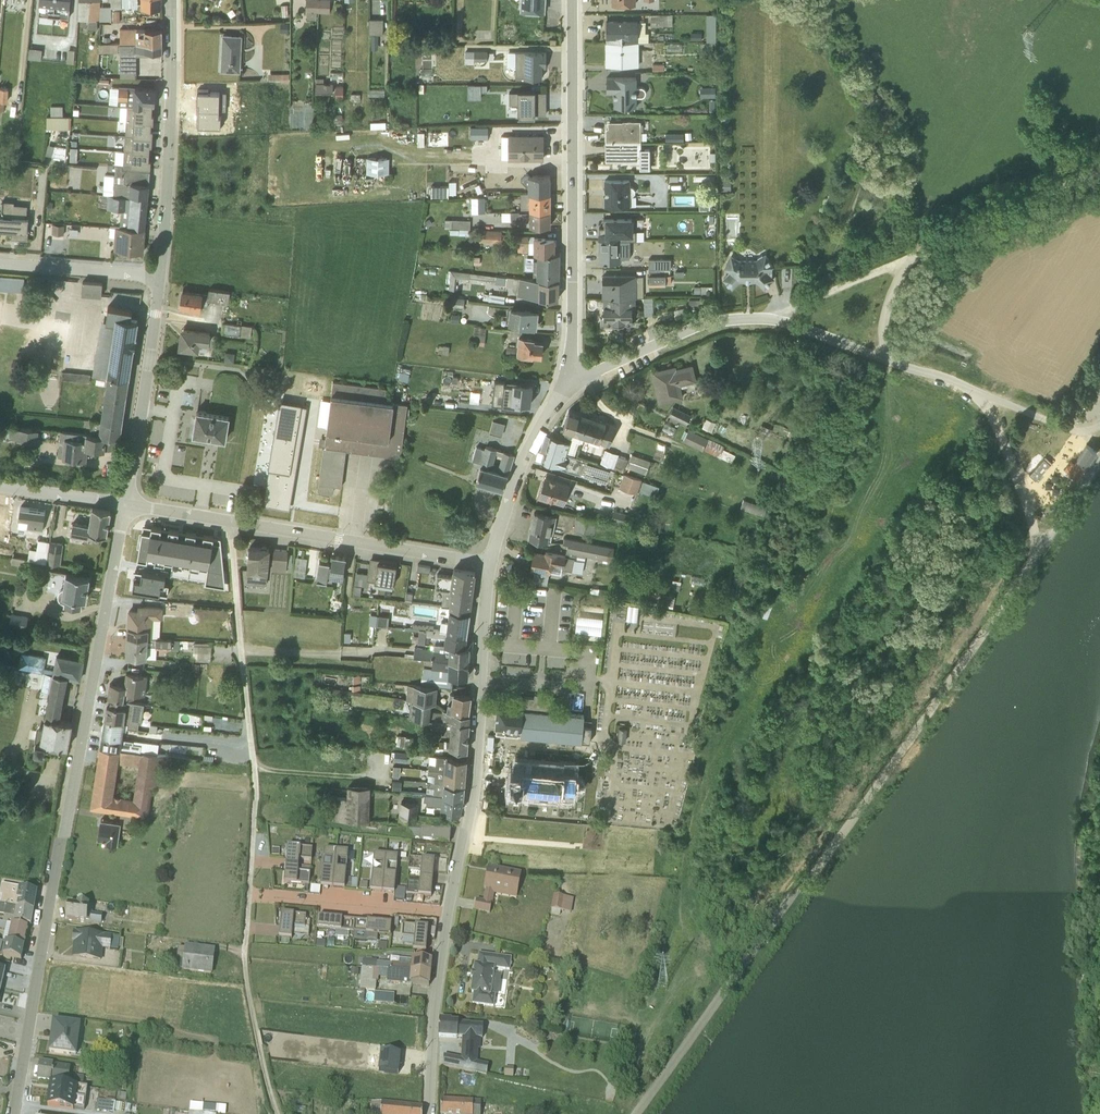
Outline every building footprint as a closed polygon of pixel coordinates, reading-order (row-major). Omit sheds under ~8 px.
[(55,11),(55,0),(41,0),(40,9),(55,11)] [(55,11),(69,12),(70,2),(71,2),(71,0),(55,0),(55,11)] [(78,23),(97,23),(98,15),(100,14),(101,0),(79,0),(78,23)] [(298,9),(331,9),(331,0),(298,0),(298,9)] [(650,8),(650,20),(672,20),(672,8),(650,8)] [(715,32),(715,8),(706,8),(706,36),(714,36),(714,32),(715,32)] [(372,12),(371,41),(386,41),(386,12),(372,12)] [(606,15),(606,37),(648,36),(648,27),(645,27),(645,16),(637,16),(637,15),(606,15)] [(137,23),(120,23),(120,38),(162,38),(162,24),(137,24),(137,23)] [(222,29),(220,66),(240,66),(242,30),(222,29)] [(638,37),(605,37),(605,61),(638,60),(638,37)] [(702,37),(702,47),(712,47),(712,37),(702,37)] [(99,47),(120,46),(121,73),(137,72),(136,51),(162,50),(162,38),(120,38),(111,38),(103,38),(100,38),(99,47)] [(474,56),(474,53),(488,54),(489,45),(466,44),(466,56),(474,56)] [(546,62),(546,46),(516,46),(515,72),(541,73),(541,63),(546,62)] [(316,85),(335,86),(335,76),(324,76),(325,72),(317,71),(316,85)] [(606,72),(606,86),(613,86),(613,101),(636,101),(637,91),(642,91),(644,89),(645,88),(645,84),(643,82),(641,81),(636,81),(636,71),(606,72)] [(9,82),(0,82),(0,104),(8,104),(9,82)] [(110,82),(109,98),(127,100),(134,100),(134,101),(143,102),(143,99),(155,99),(156,84),(110,82)] [(714,82),(700,82),(700,91),(714,91),(714,82)] [(509,87),(509,98),(518,98),(518,112),(535,112),(535,109),(545,109),(545,88),(546,88),(546,87),(509,87)] [(150,137),(151,132),(151,126),(153,126),(153,117),(155,99),(143,99),(143,102),(134,101),(134,100),(127,100),(126,115),(125,130),(125,145),(124,160),(151,162),(152,147),(152,138),(150,137)] [(52,100),(52,109),(65,109),(65,100),(52,100)] [(73,110),(48,109),(48,122),(72,122),(73,110)] [(648,126),(648,115),(640,115),(640,114),(622,114),(622,115),(607,115),(607,121),(605,121),(605,135),(640,135),(640,126),(648,126)] [(489,131),(489,119),(471,120),(472,131),(489,131)] [(501,130),(501,153),(542,153),(542,130),(501,130)] [(651,152),(656,152),(656,140),(640,140),(640,135),(605,135),(605,155),(622,155),(622,156),(639,156),(640,161),(651,161),(651,152)] [(367,146),(367,165),(389,165),(389,146),(367,146)] [(150,180),(149,180),(150,178),(151,162),(124,160),(116,160),(114,169),(104,169),(103,189),(130,192),(130,189),(148,191),(149,185),(150,185),(150,180)] [(550,170),(525,170),(521,174),(528,181),(528,188),(550,188),(550,170)] [(605,200),(630,200),(630,190),(632,189),(635,186),(635,183),(633,181),(630,180),(629,174),(605,174),(605,200)] [(448,181),(431,181),(431,192),(448,192),(448,181)] [(550,205),(550,188),(528,188),(521,188),(521,205),(550,205)] [(130,189),(130,192),(103,189),(102,189),(101,197),(98,197),(98,201),(113,202),(113,203),(116,203),(116,206),(119,206),(119,204),(122,204),(121,222),(145,223),(148,191),(130,189)] [(484,191),(471,192),(471,207),(485,206),(484,191)] [(11,233),(28,234),(30,212),(27,212),(28,200),(14,199),(14,197),(3,196),(0,224),(12,225),(11,233)] [(521,206),(502,206),(502,214),(518,214),(518,215),(529,216),(529,220),(550,219),(550,205),(521,205),(521,206)] [(635,234),(636,213),(603,213),(603,221),(599,221),(599,234),(629,234),(635,234)] [(470,214),(452,214),(451,222),(469,223),(470,214)] [(52,228),(64,229),(65,219),(53,218),(52,228)] [(131,245),(132,243),(143,244),(145,223),(121,222),(110,221),(109,230),(116,231),(115,244),(131,245)] [(480,224),(480,235),(499,236),(499,224),(480,224)] [(539,230),(518,230),(518,245),(528,246),(528,247),(537,247),(554,247),(555,232),(539,231),(539,230)] [(599,234),(599,256),(620,256),(621,252),(628,252),(629,234),(599,234)] [(532,274),(559,275),(560,247),(554,247),(537,247),(537,255),(533,255),(532,274)] [(730,266),(722,273),(731,283),(739,275),(755,275),(763,283),(774,272),(771,270),(771,262),(773,261),(765,248),(754,254),(738,254),(730,249),(723,262),(730,266)] [(665,278),(670,277),(671,269),(669,269),(669,263),(648,263),(648,278),(665,278)] [(491,277),(497,278),(505,279),(506,280),(512,281),(512,282),(513,285),(520,290),(538,292),(538,293),(557,293),(558,275),(532,274),(507,271),(451,265),(451,266),(447,266),(446,273),(450,273),(449,283),(455,284),(457,273),(470,274),(470,272),(477,273),(477,276),(486,277),(486,273),(491,274),(491,277)] [(602,269),(602,292),(636,291),(643,291),(643,270),(636,270),(636,269),(602,269)] [(24,285),(25,273),(0,271),(0,284),(24,285)] [(83,275),(81,288),(102,290),(103,277),(83,275)] [(183,284),(181,300),(190,301),(190,303),(200,304),(201,299),(207,300),(208,294),(229,297),(230,285),(225,284),(209,282),(208,287),(183,284)] [(504,297),(505,290),(505,289),(489,287),(483,287),(483,289),(477,288),(477,293),(504,297)] [(464,292),(451,291),(451,300),(463,301),(464,292)] [(653,308),(653,291),(645,291),(645,309),(653,308)] [(603,292),(603,318),(631,318),(631,301),(635,301),(635,292),(603,292)] [(714,294),(688,293),(688,299),(698,299),(698,304),(714,304),(714,294)] [(108,368),(129,370),(134,338),(135,339),(136,331),(135,331),(138,313),(131,312),(132,304),(108,300),(107,308),(113,309),(112,312),(118,313),(117,317),(102,315),(93,369),(97,370),(96,373),(105,374),(106,371),(107,372),(108,368)] [(510,301),(507,301),(505,318),(514,319),(536,322),(538,305),(516,303),(516,304),(510,303),(510,301)] [(685,310),(684,302),(673,304),(675,313),(685,310)] [(224,317),(223,327),(250,330),(252,320),(224,317)] [(486,321),(474,320),(472,338),(485,339),(485,335),(484,335),(486,321)] [(209,338),(210,326),(182,323),(180,342),(199,344),(200,337),(209,338)] [(506,340),(506,347),(532,350),(532,349),(540,350),(542,336),(533,335),(533,333),(518,332),(517,341),(506,340)] [(439,339),(438,347),(448,348),(449,340),(443,340),(439,339)] [(225,346),(224,355),(234,356),(234,347),(225,346)] [(653,366),(660,396),(682,390),(680,379),(695,375),(691,360),(675,364),(674,361),(653,366)] [(400,362),(398,373),(408,375),(410,363),(400,362)] [(63,365),(62,372),(90,375),(90,368),(63,365)] [(101,415),(122,418),(129,370),(108,368),(107,372),(101,415)] [(331,394),(327,420),(325,432),(324,440),(324,441),(346,444),(390,449),(400,450),(407,398),(385,395),(386,381),(333,374),(331,394)] [(495,377),(493,400),(521,403),(521,401),(532,402),(533,380),(513,379),(513,381),(504,380),(504,378),(495,377)] [(327,420),(331,394),(320,393),(317,419),(327,420)] [(304,400),(280,395),(262,497),(286,502),(304,400)] [(691,409),(673,400),(668,410),(686,418),(691,409)] [(570,435),(579,408),(569,404),(564,419),(567,419),(567,420),(564,420),(564,419),(562,422),(561,422),(560,427),(555,426),(553,431),(570,435)] [(197,405),(193,428),(226,433),(229,410),(197,405)] [(582,438),(590,411),(579,408),(566,448),(574,450),(578,437),(582,438)] [(615,420),(590,411),(584,431),(589,433),(588,438),(599,441),(600,437),(609,439),(615,420)] [(714,417),(706,413),(702,423),(714,428),(718,419),(714,417)] [(111,429),(120,430),(122,418),(101,415),(92,414),(91,428),(111,429)] [(505,418),(492,415),(489,428),(501,431),(505,418)] [(675,423),(664,418),(662,424),(673,429),(675,423)] [(10,421),(9,431),(18,431),(18,434),(37,435),(39,423),(10,421)] [(687,426),(684,425),(681,432),(684,434),(683,436),(702,445),(702,444),(731,458),(734,452),(721,446),(723,441),(688,424),(687,426)] [(65,431),(64,451),(86,453),(87,440),(118,443),(120,430),(111,429),(91,428),(60,425),(60,431),(65,431)] [(1027,425),(1020,436),(1026,439),(1032,428),(1027,425)] [(566,448),(570,435),(553,431),(550,429),(542,455),(606,476),(608,469),(614,471),(616,465),(574,450),(566,448)] [(484,443),(481,456),(480,460),(476,476),(503,483),(514,448),(485,439),(484,443)] [(1067,462),(1065,466),(1076,473),(1085,461),(1086,461),(1095,447),(1085,440),(1078,452),(1075,450),(1066,461),(1067,462)] [(346,444),(324,441),(323,441),(318,483),(320,486),(330,487),(333,485),(334,479),(341,480),(346,444)] [(481,456),(484,443),(476,441),(472,454),(481,456)] [(185,458),(186,443),(177,442),(176,457),(185,458)] [(801,446),(797,442),(791,449),(795,453),(801,446)] [(611,446),(604,443),(599,457),(607,460),(611,446)] [(618,448),(611,446),(607,460),(623,466),(627,453),(618,449),(618,448)] [(650,454),(632,448),(627,461),(645,468),(650,454)] [(641,474),(624,468),(619,482),(637,488),(641,474)] [(1072,475),(1062,468),(1058,474),(1068,481),(1072,475)] [(544,471),(537,492),(547,495),(549,493),(563,498),(569,478),(544,471)] [(656,489),(660,479),(643,474),(640,484),(656,489)] [(740,504),(764,512),(766,503),(743,495),(740,504)] [(43,523),(45,503),(21,500),(18,520),(43,523)] [(96,526),(106,528),(111,504),(111,503),(93,500),(89,518),(73,515),(71,527),(87,530),(87,531),(94,533),(95,532),(96,526)] [(613,504),(611,514),(626,517),(628,508),(613,504)] [(533,506),(528,532),(550,536),(556,510),(533,506)] [(574,523),(594,527),(597,512),(576,508),(574,523)] [(566,545),(611,554),(613,541),(564,531),(563,537),(568,538),(566,545)] [(30,541),(28,553),(47,556),(50,535),(39,533),(37,543),(30,541)] [(47,556),(60,558),(63,537),(50,535),(47,556)] [(247,576),(266,578),(269,542),(267,541),(266,540),(263,539),(262,539),(261,541),(250,540),(249,542),(247,543),(247,546),(249,548),(247,576)] [(288,543),(274,542),(272,563),(286,564),(286,560),(291,560),(293,548),(287,547),(288,543)] [(532,554),(531,562),(535,563),(532,575),(546,578),(549,566),(549,567),(550,565),(561,568),(562,562),(582,566),(585,549),(566,545),(565,550),(545,545),(544,549),(537,547),(535,554),(532,554)] [(319,554),(316,573),(332,575),(333,569),(342,571),(346,550),(332,548),(331,558),(330,558),(330,555),(319,554)] [(296,550),(294,570),(304,571),(305,564),(306,564),(307,552),(296,550)] [(26,553),(13,551),(12,557),(24,559),(26,553)] [(356,565),(354,578),(368,580),(369,573),(393,577),(397,556),(378,553),(370,551),(370,555),(368,567),(356,565)] [(430,560),(418,558),(417,564),(429,566),(430,560)] [(472,587),(475,566),(454,562),(452,570),(437,567),(435,582),(444,583),(442,598),(449,599),(460,600),(460,599),(470,600),(472,587)] [(65,595),(64,599),(81,602),(82,591),(84,592),(84,593),(86,593),(90,569),(88,569),(66,566),(63,581),(60,583),(59,585),(58,590),(59,592),(62,594),(65,595)] [(679,586),(681,577),(672,575),(671,584),(679,586)] [(361,579),(354,578),(353,588),(360,588),(361,579)] [(673,604),(676,592),(663,589),(661,601),(673,604)] [(162,612),(163,600),(138,598),(138,602),(128,602),(127,629),(160,631),(161,612),(162,612)] [(466,628),(470,600),(460,599),(460,600),(449,599),(447,616),(441,615),(439,625),(466,628)] [(638,601),(628,600),(626,614),(637,615),(638,601)] [(3,605),(1,618),(26,623),(29,609),(12,605),(12,607),(3,605)] [(371,608),(371,618),(389,618),(389,608),(371,608)] [(602,611),(576,609),(575,626),(601,629),(602,611)] [(444,638),(469,639),(469,632),(466,631),(466,629),(466,628),(439,625),(433,624),(426,623),(424,637),(428,637),(429,630),(445,631),(444,638)] [(180,636),(181,635),(181,633),(180,633),(180,632),(127,629),(125,649),(156,651),(157,640),(179,642),(181,641),(181,639),(180,638),(180,636)] [(209,636),(194,635),(194,638),(193,638),(193,648),(192,648),(192,650),(193,650),(193,653),(211,654),(211,639),(209,638),(209,636)] [(405,646),(404,649),(424,651),(449,654),(468,654),(469,652),(471,652),(471,647),(469,647),(469,639),(444,638),(431,637),(431,641),(414,640),(414,647),(405,646)] [(45,660),(46,650),(21,644),(18,660),(19,660),(44,665),(41,682),(50,684),(45,709),(59,711),(68,670),(80,672),(84,654),(83,653),(57,648),(57,649),(54,662),(45,660)] [(470,662),(471,657),(468,657),(468,654),(449,654),(424,651),(422,678),(453,681),(454,669),(468,670),(468,662),(470,662)] [(110,676),(108,690),(109,690),(134,694),(136,685),(145,687),(148,668),(126,664),(124,678),(110,676)] [(431,696),(435,696),(437,680),(408,677),(406,693),(410,694),(431,696)] [(450,704),(468,707),(470,690),(450,687),(449,695),(448,695),(447,702),(450,704)] [(539,691),(534,691),(524,690),(523,702),(497,700),(497,703),(495,720),(496,720),(496,728),(518,730),(518,729),(520,729),(582,735),(583,715),(584,708),(558,706),(558,701),(556,699),(551,694),(547,691),(542,689),(541,689),(540,691),(539,691)] [(138,721),(139,713),(142,714),(144,696),(109,690),(107,696),(106,696),(104,709),(105,709),(124,712),(124,714),(128,715),(128,720),(138,721)] [(337,701),(348,702),(349,695),(338,694),(337,701)] [(409,710),(469,715),(470,708),(450,704),(447,702),(442,702),(442,704),(430,703),(431,696),(410,694),(409,710)] [(67,741),(72,714),(59,711),(45,709),(43,719),(38,719),(35,732),(35,735),(34,742),(35,744),(44,746),(46,744),(47,738),(67,741)] [(122,727),(123,723),(127,723),(128,720),(128,715),(124,714),(124,712),(105,709),(103,724),(122,727)] [(429,712),(428,721),(442,722),(442,726),(450,727),(449,735),(439,735),(439,740),(449,740),(467,742),(469,715),(429,712)] [(583,715),(582,735),(590,736),(591,715),(583,715)] [(625,719),(620,719),(616,719),(616,724),(618,724),(618,726),(616,726),(616,727),(616,729),(618,729),(618,730),(615,729),(615,733),(617,734),(625,735),(627,720),(625,719)] [(122,727),(103,724),(101,738),(144,744),(145,733),(122,730),(122,727)] [(400,737),(409,737),(409,728),(400,728),(400,737)] [(158,746),(159,735),(145,733),(144,744),(158,746)] [(173,770),(166,769),(168,747),(158,746),(144,744),(101,738),(92,799),(121,804),(132,806),(148,809),(154,778),(171,780),(173,770)] [(394,745),(392,745),(392,748),(394,748),(394,754),(407,755),(408,746),(394,745)] [(428,764),(465,767),(466,752),(429,748),(429,749),(428,764)] [(512,763),(510,775),(513,775),(512,786),(572,792),(572,784),(574,784),(574,782),(578,782),(580,781),(581,780),(582,777),(582,775),(581,772),(579,770),(575,769),(575,767),(574,767),(575,759),(515,752),(514,763),(512,763)] [(393,768),(393,771),(399,771),(399,769),(400,769),(401,759),(393,759),(393,768)] [(427,776),(464,779),(465,767),(428,764),(427,776)] [(402,775),(393,774),(392,783),(400,784),(401,783),(401,781),(402,781),(402,778),(401,778),(402,775)] [(463,790),(464,779),(427,776),(427,779),(426,779),(425,787),(463,790)] [(369,813),(370,780),(348,780),(347,789),(333,789),(333,812),(369,813)] [(463,790),(424,787),(424,793),(427,793),(426,797),(441,798),(441,803),(460,804),(463,790)] [(400,794),(398,814),(416,815),(418,795),(400,794)] [(101,811),(99,829),(107,830),(107,832),(118,834),(120,818),(130,820),(132,806),(121,804),(119,814),(101,811)] [(400,815),(383,813),(383,825),(388,826),(388,827),(388,828),(398,828),(400,815)] [(391,843),(449,849),(451,832),(408,827),(407,834),(389,833),(388,839),(392,840),(391,843)] [(312,856),(287,854),(286,872),(298,873),(299,868),(311,869),(312,856)] [(336,858),(324,857),(321,894),(333,895),(336,858)] [(348,859),(336,858),(333,895),(344,896),(348,859)] [(371,898),(382,900),(386,863),(374,862),(371,898)] [(394,901),(397,864),(386,863),(382,900),(394,901)] [(433,880),(434,868),(409,866),(408,878),(420,879),(420,885),(432,886),(433,880)] [(286,872),(284,890),(309,893),(310,881),(298,880),(298,873),(286,872)] [(521,882),(488,875),(484,895),(486,896),(483,909),(476,907),(474,917),(490,920),(494,902),(516,906),(521,882)] [(406,902),(431,904),(432,886),(420,885),(419,891),(407,890),(406,902)] [(358,887),(350,887),(349,893),(351,893),(351,895),(357,896),(358,887)] [(1,893),(0,899),(0,910),(34,917),(37,900),(30,898),(30,896),(20,895),(19,896),(1,893)] [(395,895),(394,907),(405,907),(405,896),(395,895)] [(561,900),(558,917),(577,920),(580,903),(561,900)] [(31,933),(34,917),(0,910),(0,921),(4,922),(4,926),(9,927),(31,933)] [(78,913),(69,912),(67,926),(91,929),(91,930),(101,932),(103,922),(92,920),(94,913),(79,911),(78,913)] [(306,927),(306,923),(281,920),(279,945),(281,945),(281,952),(289,953),(290,946),(292,946),(292,942),(309,943),(311,928),(306,927)] [(318,924),(317,936),(335,938),(335,945),(346,946),(347,939),(354,939),(355,927),(318,924)] [(0,928),(0,936),(6,938),(3,949),(7,950),(25,954),(29,934),(9,930),(9,927),(4,926),(3,929),(0,928)] [(391,931),(355,927),(354,939),(378,942),(390,943),(391,931)] [(428,934),(403,932),(402,944),(414,945),(413,957),(426,958),(428,934)] [(75,949),(73,964),(102,967),(103,957),(118,957),(119,955),(123,955),(124,946),(75,939),(74,949),(75,949)] [(324,956),(325,948),(317,947),(316,955),(324,956)] [(3,963),(22,967),(25,954),(7,950),(6,951),(0,949),(0,961),(3,962),(3,963)] [(211,981),(214,958),(214,957),(185,954),(185,956),(179,955),(176,976),(211,981)] [(487,1013),(494,1014),(495,1001),(498,1001),(501,981),(494,980),(495,975),(510,977),(511,964),(478,959),(477,970),(474,969),(474,970),(472,978),(471,978),(470,985),(471,986),(470,1000),(472,1000),(471,1010),(487,1013)] [(377,974),(377,976),(379,976),(430,980),(431,967),(412,966),(412,967),(399,965),(398,972),(391,971),(391,970),(377,969),(377,974)] [(364,1007),(365,997),(376,998),(377,989),(378,989),(378,985),(379,976),(362,975),(359,1007),(364,1007)] [(387,985),(387,989),(410,992),(429,992),(430,980),(379,976),(378,985),(387,985)] [(439,1026),(438,1043),(456,1044),(456,1046),(462,1047),(461,1065),(444,1061),(443,1063),(444,1064),(443,1070),(443,1071),(443,1072),(486,1082),(488,1070),(477,1068),(477,1055),(480,1055),(481,1045),(482,1045),(482,1032),(439,1026)] [(81,1032),(54,1029),(50,1059),(77,1062),(81,1032)] [(401,1081),(402,1059),(381,1059),(381,1081),(401,1081)] [(84,1083),(70,1081),(71,1074),(54,1071),(40,1069),(37,1088),(51,1090),(62,1091),(69,1092),(83,1093),(84,1083)] [(513,1084),(514,1074),(505,1073),(505,1083),(513,1084)] [(48,1113),(57,1113),(85,1113),(88,1094),(83,1093),(69,1092),(62,1091),(61,1099),(50,1097),(48,1113)] [(441,1113),(480,1113),(481,1107),(442,1105),(441,1113)]
